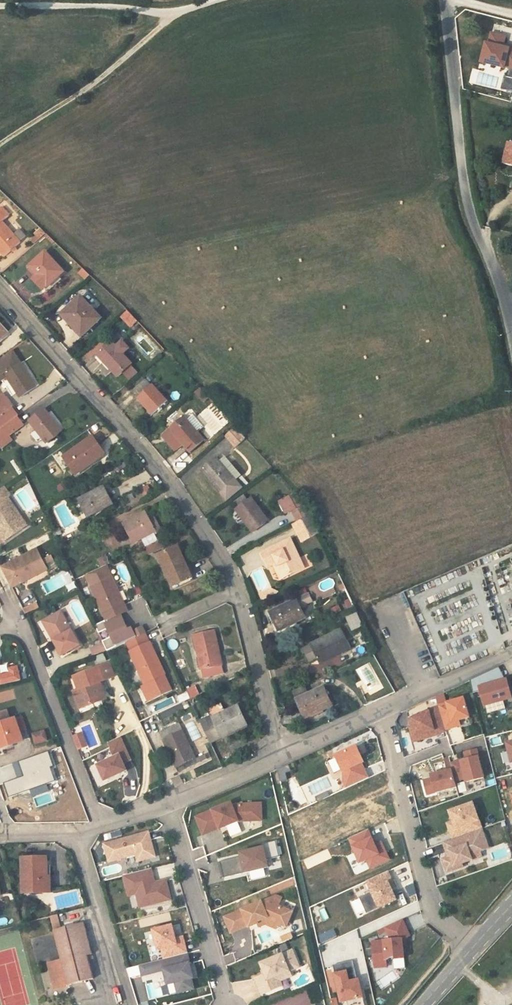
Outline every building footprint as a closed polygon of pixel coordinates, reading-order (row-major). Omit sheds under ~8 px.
[(508,44),(508,47),(501,45),(504,34),(490,31),(487,42),(485,41),(480,60),(503,66),(504,64),(509,65),(506,75),(504,74),(501,88),(511,90),(511,45),(508,44)] [(506,142),(501,163),(511,166),(511,144),(506,142)] [(3,221),(4,222),(11,217),(4,207),(0,210),(0,223),(3,221)] [(4,257),(21,244),(21,243),(15,235),(4,222),(3,221),(0,223),(0,253),(4,257)] [(20,231),(15,235),(21,243),(27,239),(20,231)] [(45,254),(30,268),(49,288),(64,274),(45,254)] [(82,269),(79,273),(85,279),(90,276),(82,269)] [(71,325),(75,322),(83,330),(98,317),(80,296),(61,312),(71,325)] [(131,328),(138,321),(127,310),(120,317),(131,328)] [(0,337),(3,340),(8,334),(0,324),(0,337)] [(117,374),(122,370),(124,373),(131,367),(128,364),(129,363),(121,353),(128,347),(122,340),(115,346),(110,341),(97,350),(117,374)] [(14,350),(0,363),(0,378),(4,375),(21,396),(39,382),(14,350)] [(129,380),(138,373),(134,368),(125,375),(129,380)] [(140,395),(136,398),(151,415),(168,401),(153,384),(149,387),(145,383),(136,391),(140,395)] [(202,388),(196,393),(205,403),(211,398),(202,388)] [(19,416),(3,395),(0,397),(0,431),(17,418),(19,416)] [(47,407),(29,420),(46,443),(64,429),(47,407)] [(17,418),(0,431),(0,445),(2,448),(13,441),(9,436),(24,425),(17,418)] [(178,447),(183,443),(190,452),(203,442),(185,419),(168,433),(178,447)] [(238,428),(229,435),(237,444),(246,437),(238,428)] [(91,435),(63,455),(74,469),(87,459),(90,463),(104,452),(91,435)] [(87,459),(74,469),(76,473),(90,463),(87,459)] [(55,477),(61,473),(54,461),(47,465),(55,477)] [(219,461),(203,473),(220,495),(236,483),(219,461)] [(243,493),(236,483),(220,495),(228,505),(243,493)] [(103,487),(82,498),(89,512),(110,501),(103,487)] [(0,491),(0,537),(1,539),(24,522),(7,498),(11,496),(4,488),(0,491)] [(293,493),(282,501),(289,512),(290,511),(298,523),(309,517),(303,504),(293,493)] [(283,516),(289,512),(282,501),(276,505),(283,516)] [(252,503),(235,515),(253,538),(269,527),(252,503)] [(145,510),(124,522),(135,541),(157,530),(145,510)] [(298,523),(292,526),(301,545),(318,536),(309,517),(298,523)] [(145,541),(147,553),(162,551),(160,538),(145,541)] [(308,570),(290,538),(260,555),(268,569),(276,565),(285,582),(308,570)] [(39,547),(4,565),(15,586),(50,568),(39,547)] [(177,547),(160,555),(173,585),(191,577),(177,547)] [(125,589),(137,585),(128,560),(116,565),(125,589)] [(106,567),(87,576),(107,620),(127,611),(106,567)] [(297,601),(272,615),(282,633),(307,620),(297,601)] [(25,612),(38,610),(37,602),(23,605),(25,612)] [(81,645),(61,612),(46,620),(56,637),(53,640),(62,656),(81,645)] [(104,640),(109,650),(126,642),(142,634),(139,627),(130,632),(122,614),(97,625),(101,632),(110,628),(114,636),(104,640)] [(352,616),(342,621),(348,633),(358,629),(352,616)] [(56,637),(46,620),(42,622),(53,640),(56,637)] [(342,629),(314,642),(321,656),(324,662),(352,649),(342,629)] [(214,631),(195,636),(204,676),(223,671),(214,631)] [(126,642),(131,651),(151,641),(147,632),(142,634),(126,642)] [(144,682),(145,682),(152,697),(174,687),(166,672),(167,672),(152,641),(151,641),(131,651),(130,652),(144,682)] [(314,642),(306,646),(313,659),(321,656),(314,642)] [(103,643),(90,645),(92,654),(104,652),(103,643)] [(109,663),(73,677),(78,690),(73,693),(79,711),(105,701),(98,682),(113,677),(109,663)] [(0,674),(0,685),(18,681),(15,666),(7,668),(8,672),(0,674)] [(480,689),(497,685),(494,672),(471,682),(474,694),(481,693),(480,689)] [(144,682),(139,684),(146,699),(152,697),(145,682),(144,682)] [(480,689),(481,693),(485,707),(511,700),(511,699),(508,682),(497,685),(480,689)] [(190,697),(199,695),(197,686),(188,688),(190,697)] [(323,692),(308,699),(304,690),(292,695),(304,722),(331,709),(323,692)] [(119,710),(132,707),(128,693),(115,697),(119,710)] [(445,694),(436,697),(447,731),(462,727),(461,722),(472,719),(465,698),(447,702),(445,694)] [(240,704),(203,722),(211,740),(249,722),(240,704)] [(411,720),(415,742),(446,734),(439,709),(431,711),(411,720)] [(22,745),(19,736),(26,734),(21,720),(14,723),(9,724),(6,715),(0,717),(0,752),(22,745)] [(178,722),(162,730),(178,766),(195,758),(178,722)] [(31,735),(34,744),(46,740),(43,731),(31,735)] [(75,737),(79,748),(85,746),(80,734),(75,737)] [(108,743),(115,758),(127,752),(120,738),(108,743)] [(208,754),(204,741),(198,743),(202,755),(208,754)] [(370,778),(357,745),(335,755),(343,772),(343,782),(346,789),(370,778)] [(466,784),(486,779),(478,749),(464,752),(466,759),(452,763),(456,779),(465,777),(466,784)] [(115,758),(98,765),(105,783),(128,773),(121,755),(115,758)] [(457,788),(452,769),(431,774),(432,777),(423,780),(427,796),(457,788)] [(169,781),(171,786),(172,789),(183,784),(179,776),(169,781)] [(232,802),(195,817),(202,836),(240,822),(264,822),(263,803),(232,802)] [(474,803),(451,811),(454,822),(457,829),(451,831),(454,840),(445,843),(448,853),(451,852),(452,857),(450,858),(443,860),(448,872),(464,867),(463,864),(473,861),(471,855),(481,852),(490,849),(474,803)] [(457,829),(454,822),(448,824),(451,831),(457,829)] [(239,824),(228,829),(232,837),(242,832),(239,824)] [(362,863),(368,860),(372,868),(390,859),(383,843),(377,845),(369,829),(350,838),(362,863)] [(149,831),(103,844),(108,864),(136,856),(138,863),(156,857),(149,831)] [(265,847),(268,859),(281,857),(277,840),(263,843),(264,847),(265,847)] [(510,846),(492,848),(493,860),(511,858),(510,846)] [(264,847),(242,852),(243,856),(246,872),(270,867),(268,859),(265,847),(264,847)] [(471,855),(473,861),(483,857),(481,852),(471,855)] [(23,892),(44,891),(44,876),(47,875),(47,856),(22,856),(23,892)] [(246,872),(243,856),(221,861),(225,877),(246,872)] [(152,869),(123,877),(128,897),(136,895),(140,908),(173,901),(167,880),(155,882),(152,869)] [(367,881),(380,908),(397,900),(390,883),(393,881),(389,871),(367,881)] [(276,893),(223,917),(231,935),(265,921),(268,928),(277,930),(279,926),(288,929),(295,912),(281,905),(284,898),(276,893)] [(133,909),(139,907),(135,895),(129,897),(133,909)] [(319,910),(323,921),(330,919),(326,908),(319,910)] [(58,916),(50,918),(54,932),(61,930),(58,916)] [(372,941),(375,967),(387,967),(386,960),(394,958),(397,959),(405,959),(403,939),(410,936),(408,930),(403,919),(386,927),(387,930),(391,940),(372,941)] [(61,962),(48,965),(54,990),(93,981),(87,957),(92,956),(85,925),(61,930),(54,932),(61,962)] [(173,925),(152,930),(158,952),(161,950),(164,959),(188,953),(186,944),(179,946),(173,925)] [(335,929),(319,935),(321,943),(338,937),(335,929)] [(294,950),(260,963),(268,983),(272,992),(284,987),(282,982),(293,977),(291,972),(301,968),(294,950)] [(189,954),(140,967),(142,977),(164,972),(167,986),(175,984),(177,994),(196,990),(194,981),(195,980),(189,954)] [(348,971),(334,974),(341,1004),(365,999),(360,979),(351,981),(348,971)]
